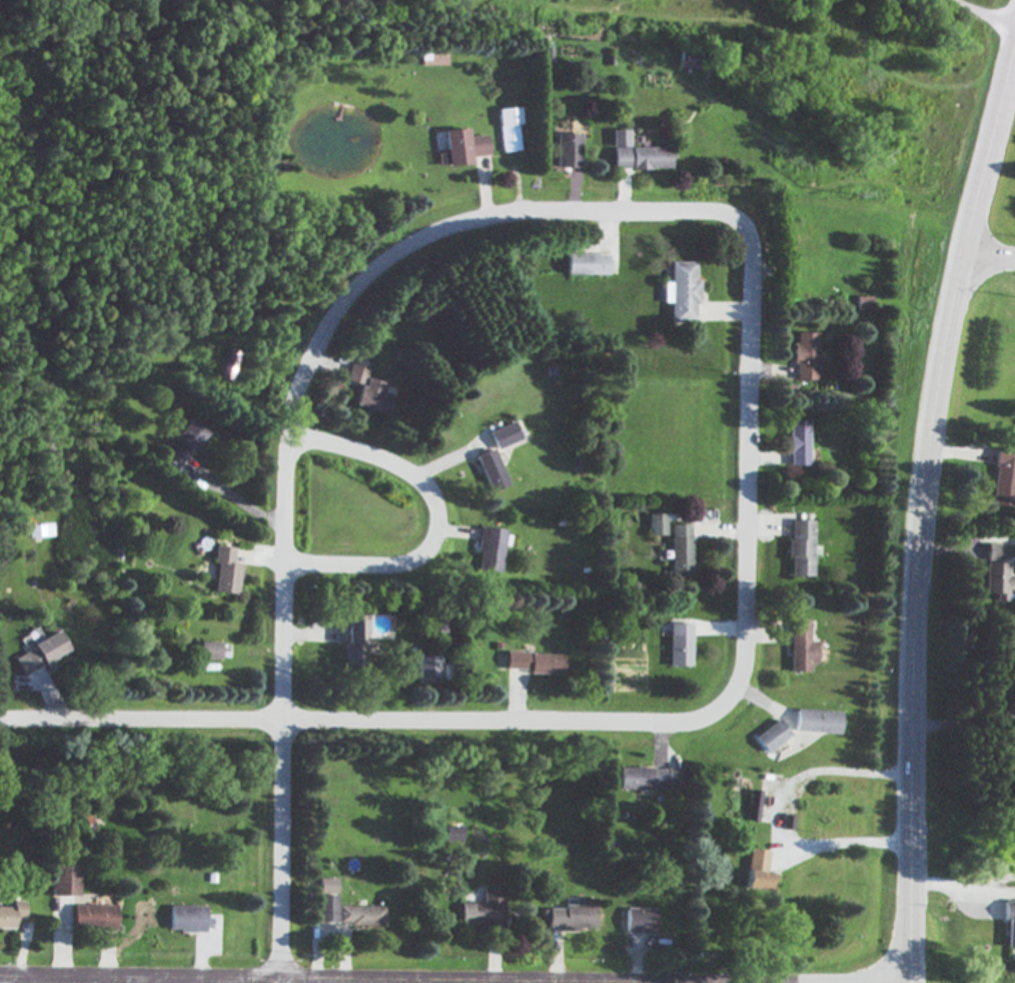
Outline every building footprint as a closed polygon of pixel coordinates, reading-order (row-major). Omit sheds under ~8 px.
[(520,152),(517,108),(496,110),(499,153),(520,152)] [(441,131),(445,167),(468,165),(468,158),(487,156),(485,135),(465,137),(464,129),(441,131)] [(611,131),(611,170),(669,169),(669,148),(629,149),(628,131),(611,131)] [(554,168),(578,169),(579,135),(554,134),(554,168)] [(606,277),(606,256),(564,255),(564,276),(606,277)] [(692,324),(692,306),(697,306),(697,281),(693,281),(693,263),(667,263),(667,283),(661,283),(661,304),(668,304),(668,324),(692,324)] [(795,381),(816,382),(817,334),(796,333),(796,344),(792,344),(792,366),(795,366),(795,381)] [(238,353),(227,351),(221,378),(232,380),(238,353)] [(365,369),(347,365),(343,382),(362,386),(365,369)] [(377,393),(379,382),(364,379),(362,387),(357,386),(351,406),(384,414),(389,396),(377,393)] [(206,435),(190,420),(156,457),(172,471),(206,435)] [(808,466),(807,422),(787,423),(788,466),(808,466)] [(486,432),(492,450),(518,441),(512,423),(486,432)] [(995,449),(991,506),(1014,508),(1014,451),(995,449)] [(487,493),(506,486),(491,450),(472,457),(487,493)] [(648,515),(648,537),(665,537),(664,515),(648,515)] [(812,577),(812,522),(790,521),(790,542),(786,542),(786,560),(790,560),(789,577),(812,577)] [(27,526),(27,539),(52,538),(51,525),(27,526)] [(669,525),(670,577),(690,576),(689,525),(669,525)] [(474,570),(499,573),(504,531),(479,528),(474,570)] [(987,562),(1003,562),(1003,544),(987,544),(987,562)] [(212,594),(236,596),(239,565),(230,564),(232,549),(213,547),(211,564),(215,564),(212,594)] [(985,594),(995,595),(995,602),(1007,603),(1007,589),(1014,589),(1014,577),(1007,577),(1008,564),(985,564),(985,594)] [(424,609),(425,634),(447,634),(446,608),(424,609)] [(343,668),(362,668),(362,621),(342,621),(343,668)] [(788,673),(808,674),(809,665),(815,665),(815,643),(807,643),(808,622),(789,622),(788,673)] [(667,668),(689,668),(690,624),(668,624),(667,668)] [(13,657),(22,676),(68,654),(59,635),(13,657)] [(219,661),(219,643),(198,643),(198,660),(219,661)] [(561,674),(562,655),(505,654),(504,673),(561,674)] [(414,678),(434,678),(434,657),(414,656),(414,678)] [(838,735),(839,713),(794,711),(793,733),(838,735)] [(752,738),(764,755),(788,738),(776,721),(752,738)] [(617,790),(679,791),(680,770),(617,769),(617,790)] [(743,821),(754,823),(759,793),(748,791),(743,821)] [(460,842),(460,828),(442,828),(442,842),(460,842)] [(765,852),(746,850),(744,870),(764,872),(765,852)] [(76,898),(76,868),(48,868),(48,898),(76,898)] [(741,889),(765,892),(766,874),(743,871),(741,889)] [(317,895),(334,895),(334,880),(317,880),(317,895)] [(501,931),(502,888),(481,888),(481,905),(458,905),(458,930),(501,931)] [(316,924),(335,923),(335,896),(315,897),(316,924)] [(22,903),(10,903),(10,909),(0,909),(0,930),(12,930),(12,921),(22,921),(22,903)] [(1014,949),(1014,904),(1001,904),(1001,923),(1004,924),(1004,949),(1014,949)] [(114,907),(71,906),(70,931),(113,931),(114,907)] [(593,932),(594,907),(562,906),(562,910),(546,910),(546,931),(593,932)] [(166,933),(202,934),(203,908),(167,907),(166,933)] [(382,907),(336,908),(336,924),(346,924),(346,928),(382,927),(382,907)] [(655,910),(625,910),(624,934),(654,935),(655,910)]
